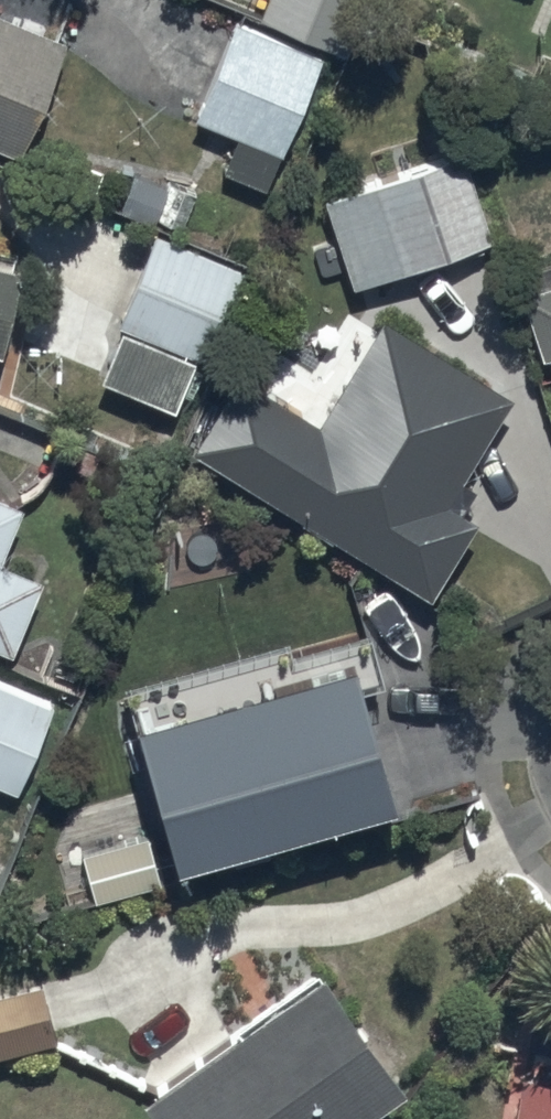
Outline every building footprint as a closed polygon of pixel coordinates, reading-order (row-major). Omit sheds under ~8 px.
[(262,22),(345,56),(368,0),(271,0),(262,22)] [(21,161),(68,47),(0,19),(0,153),(21,161)] [(226,178),(269,196),(324,63),(238,27),(198,125),(241,142),(226,178)] [(326,205),(356,293),(495,247),(466,159),(326,205)] [(159,239),(121,330),(208,366),(246,275),(159,239)] [(5,360),(24,275),(0,270),(0,359),(5,360)] [(525,302),(547,367),(550,366),(550,293),(525,302)] [(195,459),(434,606),(481,529),(451,511),(516,405),(386,326),(322,432),(243,383),(195,459)] [(15,661),(47,586),(4,568),(27,514),(0,503),(0,655),(15,661)] [(143,739),(184,881),(399,820),(359,679),(143,739)] [(20,797),(55,712),(0,690),(0,789),(20,797)] [(85,862),(97,907),(163,889),(150,844),(85,862)] [(133,1067),(170,1118),(307,1118),(395,1056),(312,940),(133,1067)] [(51,1026),(40,984),(0,995),(0,1040),(51,1026)] [(549,1068),(519,1064),(512,1118),(550,1118),(550,1055),(549,1068)]
